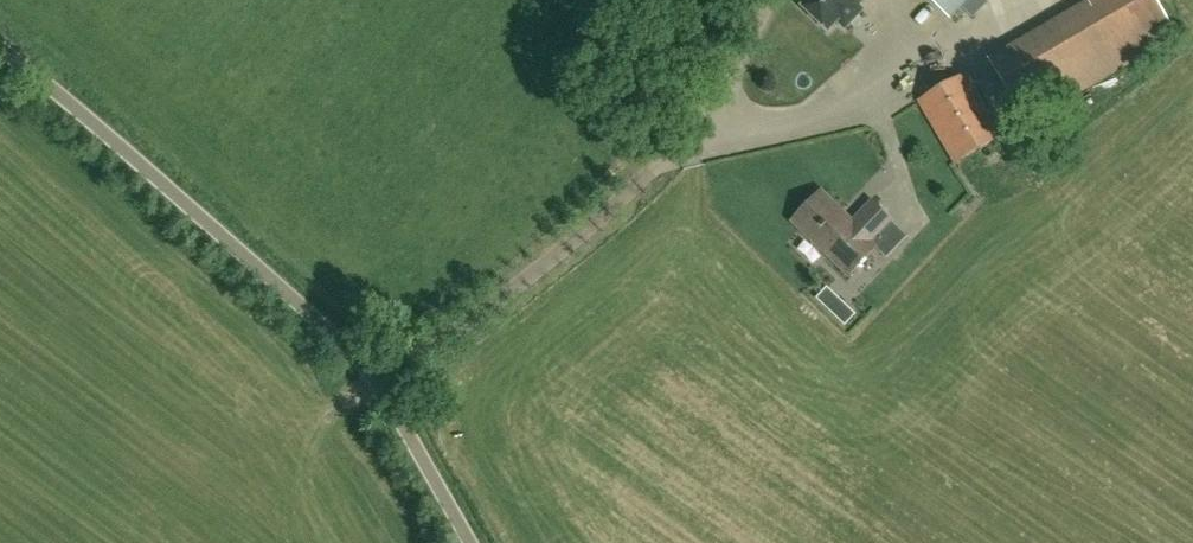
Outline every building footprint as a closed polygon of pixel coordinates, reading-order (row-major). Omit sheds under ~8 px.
[(795,0),(828,32),(837,22),(844,28),(863,7),(859,3),(862,0),(795,0)] [(950,17),(966,0),(933,0),(950,17)] [(987,58),(1027,125),(1178,35),(1157,0),(1086,0),(987,58)] [(955,165),(957,163),(1003,136),(966,72),(917,101),(955,165)] [(876,245),(872,241),(891,221),(872,202),(853,222),(821,192),(793,221),(848,273),(876,245)] [(827,287),(816,298),(845,325),(856,314),(827,287)]
